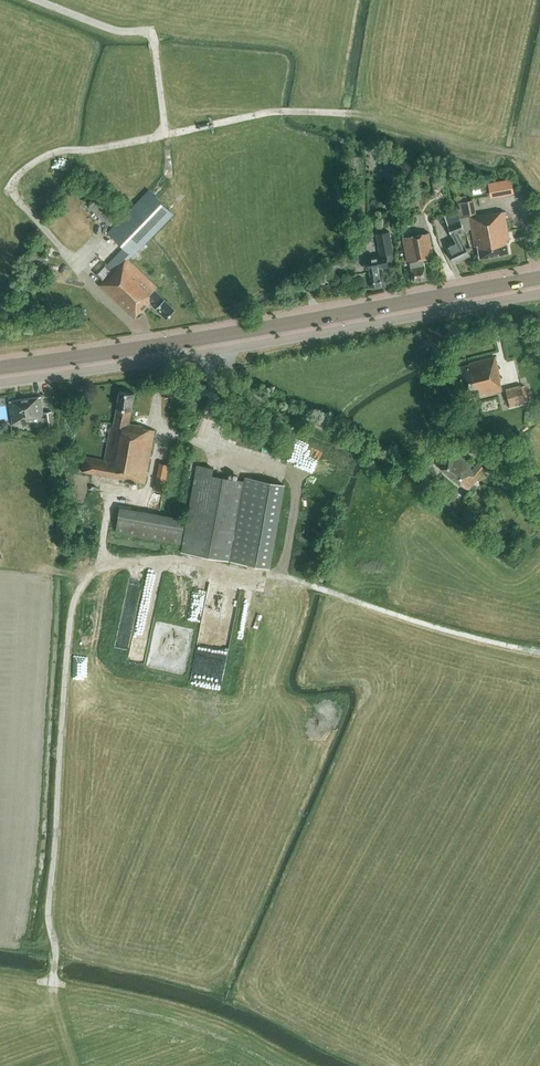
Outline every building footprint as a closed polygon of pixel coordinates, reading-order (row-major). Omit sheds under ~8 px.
[(511,179),(489,183),(491,196),(513,192),(511,179)] [(130,253),(133,256),(174,213),(149,189),(108,232),(124,247),(116,255),(122,261),(130,253)] [(88,207),(109,225),(119,214),(98,196),(88,207)] [(473,198),(458,201),(460,208),(474,205),(473,198)] [(509,239),(504,211),(494,213),(494,211),(469,216),(474,246),(477,245),(480,258),(509,253),(506,240),(509,239)] [(455,263),(470,255),(459,233),(465,230),(459,218),(448,223),(453,235),(452,236),(454,241),(446,244),(455,263)] [(373,288),(386,285),(382,267),(388,266),(386,254),(393,253),(389,231),(376,233),(380,255),(367,258),(373,288)] [(427,278),(423,258),(426,258),(426,256),(433,254),(429,232),(403,237),(407,262),(410,261),(414,281),(427,278)] [(129,260),(133,256),(130,253),(122,261),(114,270),(103,281),(99,285),(134,317),(140,310),(142,312),(151,302),(167,318),(175,309),(155,289),(157,287),(129,260)] [(105,261),(94,273),(103,281),(114,270),(105,261)] [(478,397),(503,391),(500,380),(501,380),(495,356),(469,363),(469,364),(457,367),(465,397),(477,394),(478,397)] [(510,407),(526,403),(521,384),(505,388),(510,407)] [(145,426),(129,423),(134,393),(120,390),(114,424),(111,423),(105,459),(85,455),(82,470),(145,482),(155,430),(144,428),(145,426)] [(43,412),(41,396),(9,401),(13,423),(36,420),(38,430),(55,428),(52,411),(43,412)] [(473,468),(454,452),(441,468),(461,484),(468,490),(486,468),(478,462),(473,468)] [(487,465),(504,471),(507,464),(490,457),(487,465)] [(164,491),(169,464),(159,462),(154,489),(164,491)] [(244,481),(212,475),(214,468),(197,465),(181,552),(236,561),(270,567),(285,483),(245,476),(244,481)] [(181,543),(185,519),(120,506),(115,531),(181,543)] [(136,635),(147,637),(148,632),(141,631),(143,624),(154,626),(160,592),(144,589),(136,635)]
